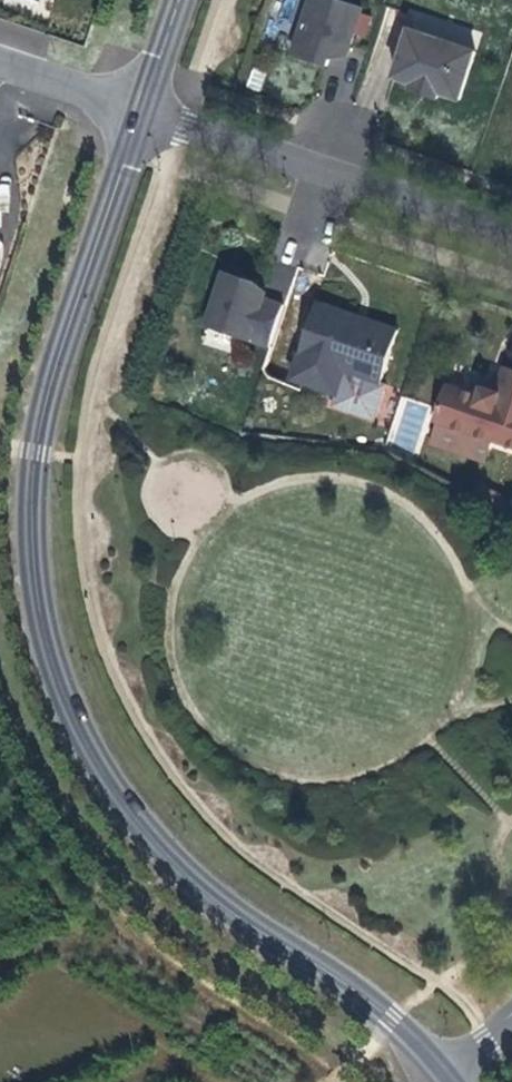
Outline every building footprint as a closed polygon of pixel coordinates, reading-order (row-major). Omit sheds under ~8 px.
[(292,54),(306,59),(327,66),(329,60),(335,43),(349,47),(362,9),(337,0),(310,0),(292,54)] [(440,93),(460,100),(476,52),(409,30),(393,78),(413,84),(424,88),(440,93)] [(335,43),(329,60),(347,56),(349,47),(335,43)] [(424,88),(413,84),(411,90),(437,98),(440,93),(424,88)] [(283,305),(264,299),(266,292),(235,282),(237,277),(224,272),(205,325),(269,347),(283,305)] [(331,407),(373,421),(386,385),(380,383),(398,330),(370,321),(369,324),(359,320),(351,317),(352,315),(315,303),(289,379),(335,394),(331,407)] [(369,324),(370,321),(352,315),(351,317),(359,320),(369,324)] [(504,366),(499,381),(495,391),(481,386),(478,395),(445,384),(433,421),(436,423),(491,441),(511,448),(511,369),(504,366)] [(491,441),(436,423),(428,443),(484,462),(491,441)] [(489,505),(495,495),(475,484),(469,494),(489,505)] [(511,503),(495,495),(489,505),(507,514),(511,503)]
